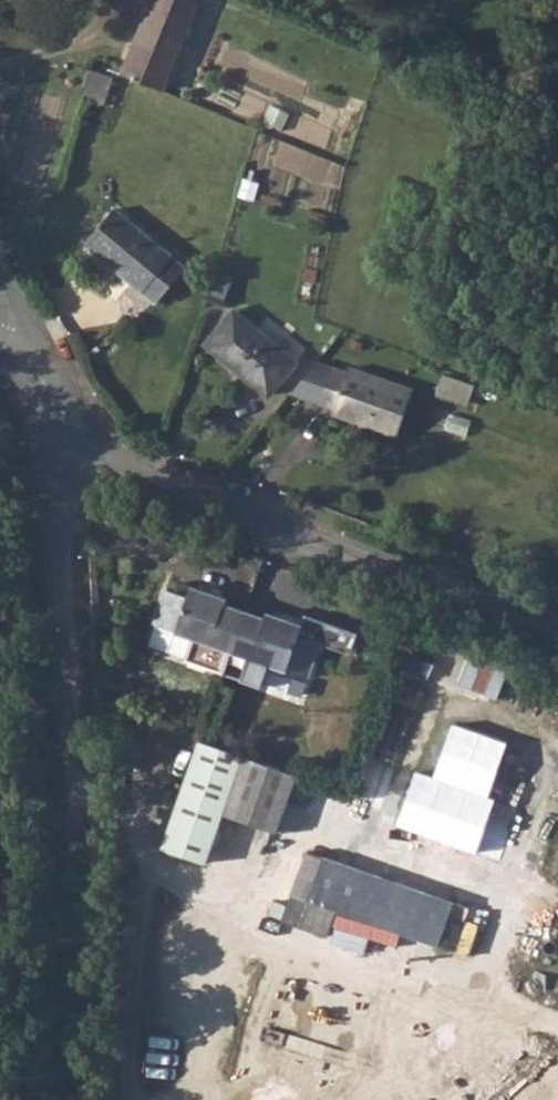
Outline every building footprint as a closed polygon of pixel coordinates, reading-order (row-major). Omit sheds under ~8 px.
[(121,74),(161,89),(194,3),(186,0),(151,0),(121,74)] [(184,57),(203,63),(222,8),(203,1),(184,57)] [(43,65),(42,75),(54,78),(56,68),(43,65)] [(88,68),(80,97),(103,104),(111,75),(88,68)] [(113,208),(84,245),(156,304),(185,267),(113,208)] [(218,271),(206,299),(220,305),(233,277),(218,271)] [(233,311),(205,345),(268,395),(296,361),(233,311)] [(348,367),(346,372),(316,363),(289,395),(333,409),(331,415),(396,436),(412,388),(348,367)] [(445,375),(442,394),(473,400),(477,382),(445,375)] [(184,659),(222,672),(243,611),(224,604),(225,598),(189,586),(186,595),(166,588),(154,623),(192,636),(184,659)] [(243,611),(222,672),(260,685),(268,662),(306,675),(319,641),(299,635),(303,625),(266,612),(264,618),(243,611)] [(198,739),(197,739),(160,847),(206,863),(223,813),(275,832),(296,773),(247,756),(198,739)] [(283,920),(299,927),(308,901),(323,857),(307,851),(283,920)] [(323,857),(308,901),(358,918),(437,947),(452,903),(323,857)] [(300,1088),(318,1029),(304,1025),(286,1084),(300,1088)]
